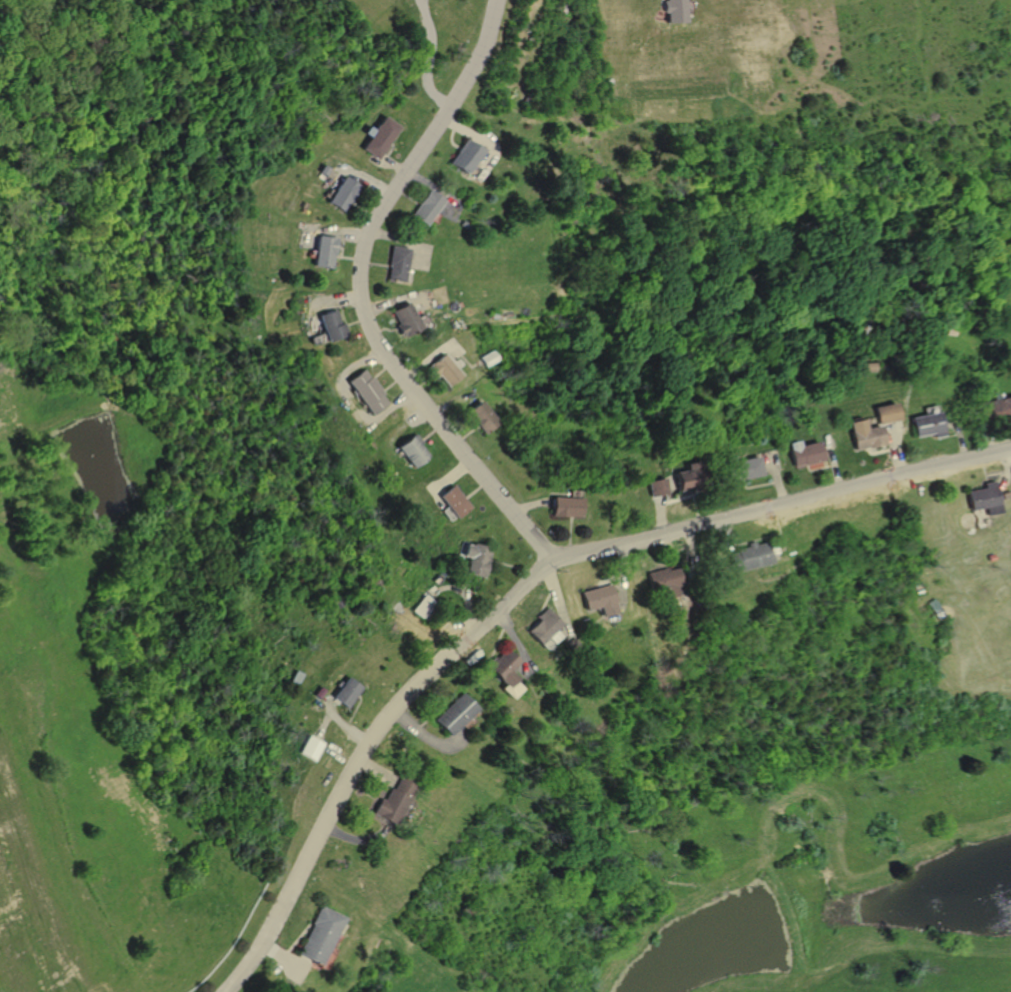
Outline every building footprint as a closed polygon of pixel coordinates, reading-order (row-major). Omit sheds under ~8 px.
[(681,23),(681,0),(661,0),(661,12),(662,12),(661,22),(681,23)] [(382,116),(359,149),(374,159),(397,126),(382,116)] [(461,137),(445,163),(463,174),(479,148),(461,137)] [(340,175),(323,201),(339,211),(356,185),(340,175)] [(427,187),(407,213),(423,226),(443,199),(427,187)] [(315,231),(309,266),(327,269),(333,234),(315,231)] [(388,244),(383,279),(402,282),(407,246),(388,244)] [(407,299),(389,310),(397,324),(395,326),(402,338),(422,326),(407,299)] [(316,312),(322,340),(345,335),(341,319),(337,320),(334,308),(316,312)] [(441,354),(424,369),(433,379),(437,375),(446,385),(459,374),(441,354)] [(360,368),(345,379),(371,413),(386,402),(379,394),(382,391),(368,373),(365,375),(360,368)] [(981,421),(992,418),(993,422),(1008,418),(1007,416),(1010,415),(1010,393),(976,402),(981,421)] [(479,400),(463,413),(482,435),(498,422),(479,400)] [(872,405),(875,422),(897,418),(894,401),(872,405)] [(909,415),(914,435),(929,431),(931,438),(943,435),(936,409),(909,415)] [(845,420),(852,449),(880,442),(876,425),(864,428),(861,417),(845,420)] [(414,430),(395,446),(412,467),(426,455),(417,445),(422,440),(414,430)] [(784,441),(790,468),(819,462),(815,441),(797,445),(795,439),(784,441)] [(722,462),(727,481),(757,473),(752,454),(722,462)] [(672,470),(677,490),(705,483),(698,458),(681,462),(682,468),(672,470)] [(660,478),(664,493),(683,488),(679,472),(660,478)] [(642,479),(646,499),(665,495),(661,475),(642,479)] [(962,490),(966,509),(980,506),(981,513),(997,510),(990,480),(979,483),(980,486),(962,490)] [(451,484),(437,496),(456,518),(470,506),(451,484)] [(548,493),(546,514),(577,517),(579,495),(548,493)] [(725,554),(730,571),(765,561),(759,541),(749,544),(748,540),(740,542),(741,545),(731,547),(732,552),(725,554)] [(471,541),(462,573),(481,578),(486,561),(484,560),(488,545),(471,541)] [(643,572),(648,592),(657,590),(660,600),(674,597),(671,586),(678,584),(674,568),(666,570),(665,566),(643,572)] [(575,591),(580,609),(594,606),(597,615),(612,611),(605,583),(575,591)] [(423,593),(410,611),(426,623),(439,605),(423,593)] [(542,607),(531,617),(534,620),(522,631),(534,645),(558,623),(542,607)] [(503,648),(494,658),(491,656),(481,666),(503,686),(511,676),(506,671),(516,660),(503,648)] [(344,675),(328,699),(344,710),(360,686),(344,675)] [(458,692),(430,719),(445,736),(474,709),(458,692)] [(323,744),(306,735),(297,754),(313,763),(323,744)] [(399,776),(392,788),(389,787),(382,799),(379,797),(369,815),(391,827),(415,785),(399,776)] [(317,904),(292,954),(316,966),(340,916),(317,904)]
